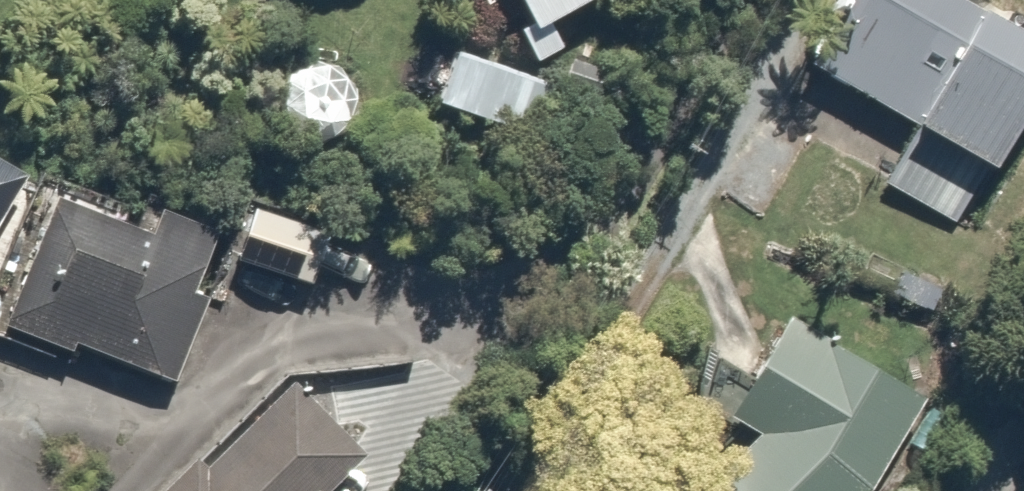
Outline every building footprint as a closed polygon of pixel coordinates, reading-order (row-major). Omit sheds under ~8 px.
[(524,29),(583,0),(509,0),(524,29)] [(799,60),(891,113),(955,2),(952,0),(833,0),(799,60)] [(963,6),(899,118),(906,122),(970,159),(978,163),(1023,84),(1023,41),(963,6)] [(536,68),(448,36),(423,103),(511,136),(536,68)] [(959,178),(895,141),(873,180),(937,217),(959,178)] [(208,227),(146,205),(139,223),(42,188),(0,304),(0,327),(176,391),(210,297),(186,288),(208,227)] [(318,223),(244,202),(228,259),(302,280),(318,223)] [(908,397),(828,336),(820,344),(777,317),(717,411),(743,427),(684,490),(850,490),(897,440),(908,397)] [(375,436),(296,357),(164,490),(320,490),(375,436)]
